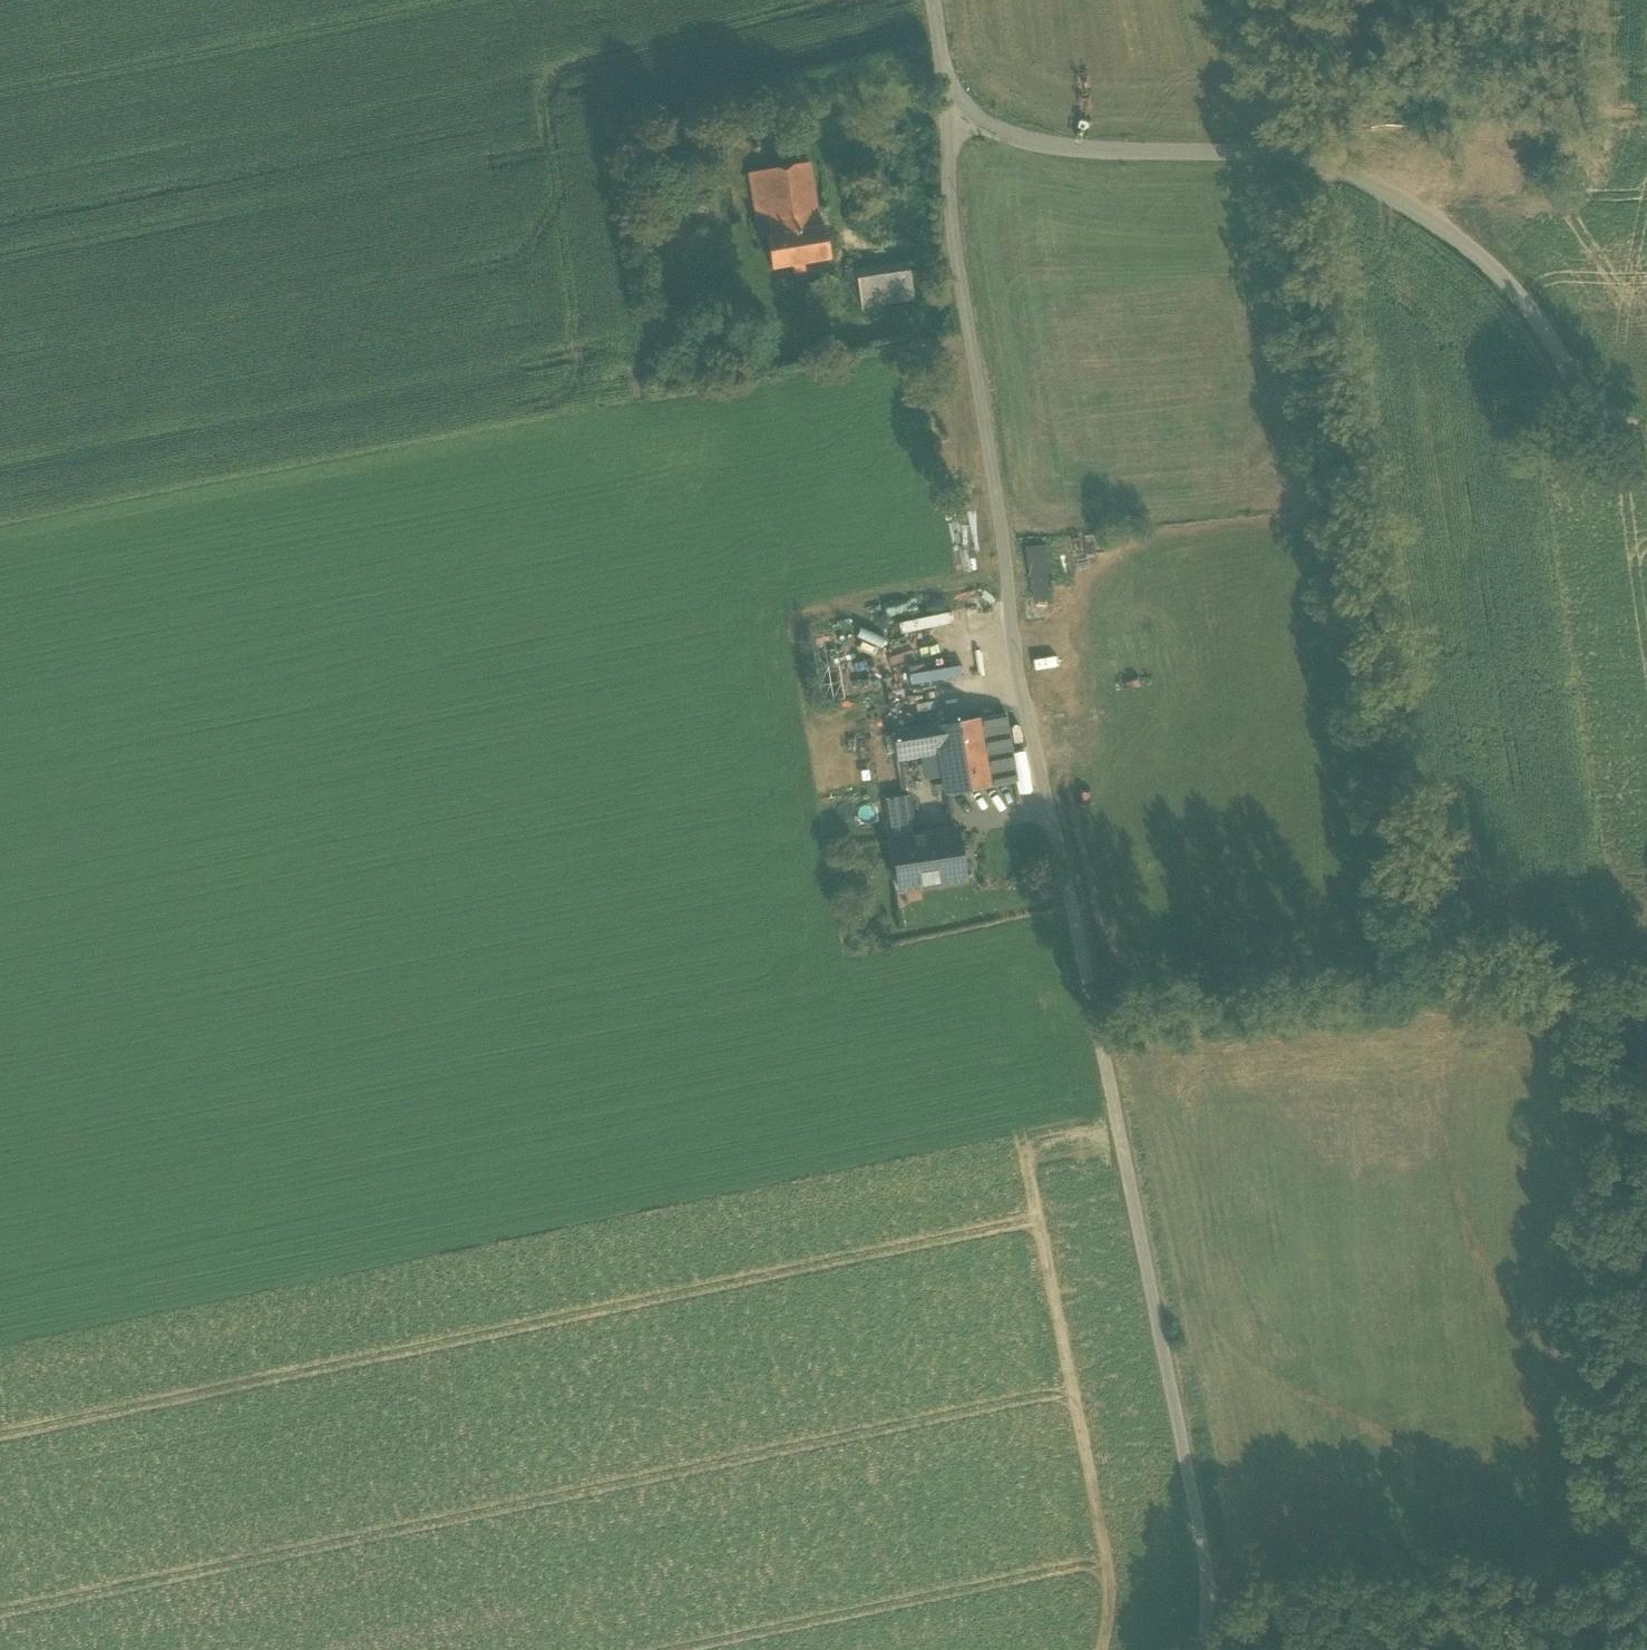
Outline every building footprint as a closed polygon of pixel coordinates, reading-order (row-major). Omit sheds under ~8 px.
[(760,172),(771,235),(819,227),(809,164),(760,172)] [(772,268),(830,259),(824,227),(819,227),(771,235),(766,236),(772,268)] [(861,307),(914,299),(909,264),(856,271),(861,307)] [(1028,545),(1032,599),(1051,597),(1047,544),(1028,545)] [(813,639),(824,699),(972,673),(961,612),(813,639)] [(1003,714),(979,718),(991,787),(1015,783),(1003,714)] [(947,795),(991,787),(979,718),(935,726),(938,746),(947,795)] [(914,750),(938,746),(935,726),(910,730),(914,750)] [(899,753),(914,750),(910,730),(895,733),(899,753)] [(886,800),(892,842),(914,838),(907,796),(886,800)] [(919,887),(963,880),(956,832),(914,838),(892,842),(900,894),(903,894),(901,881),(917,879),(918,887),(919,887)] [(901,881),(903,894),(920,891),(919,887),(918,887),(917,879),(901,881)]
